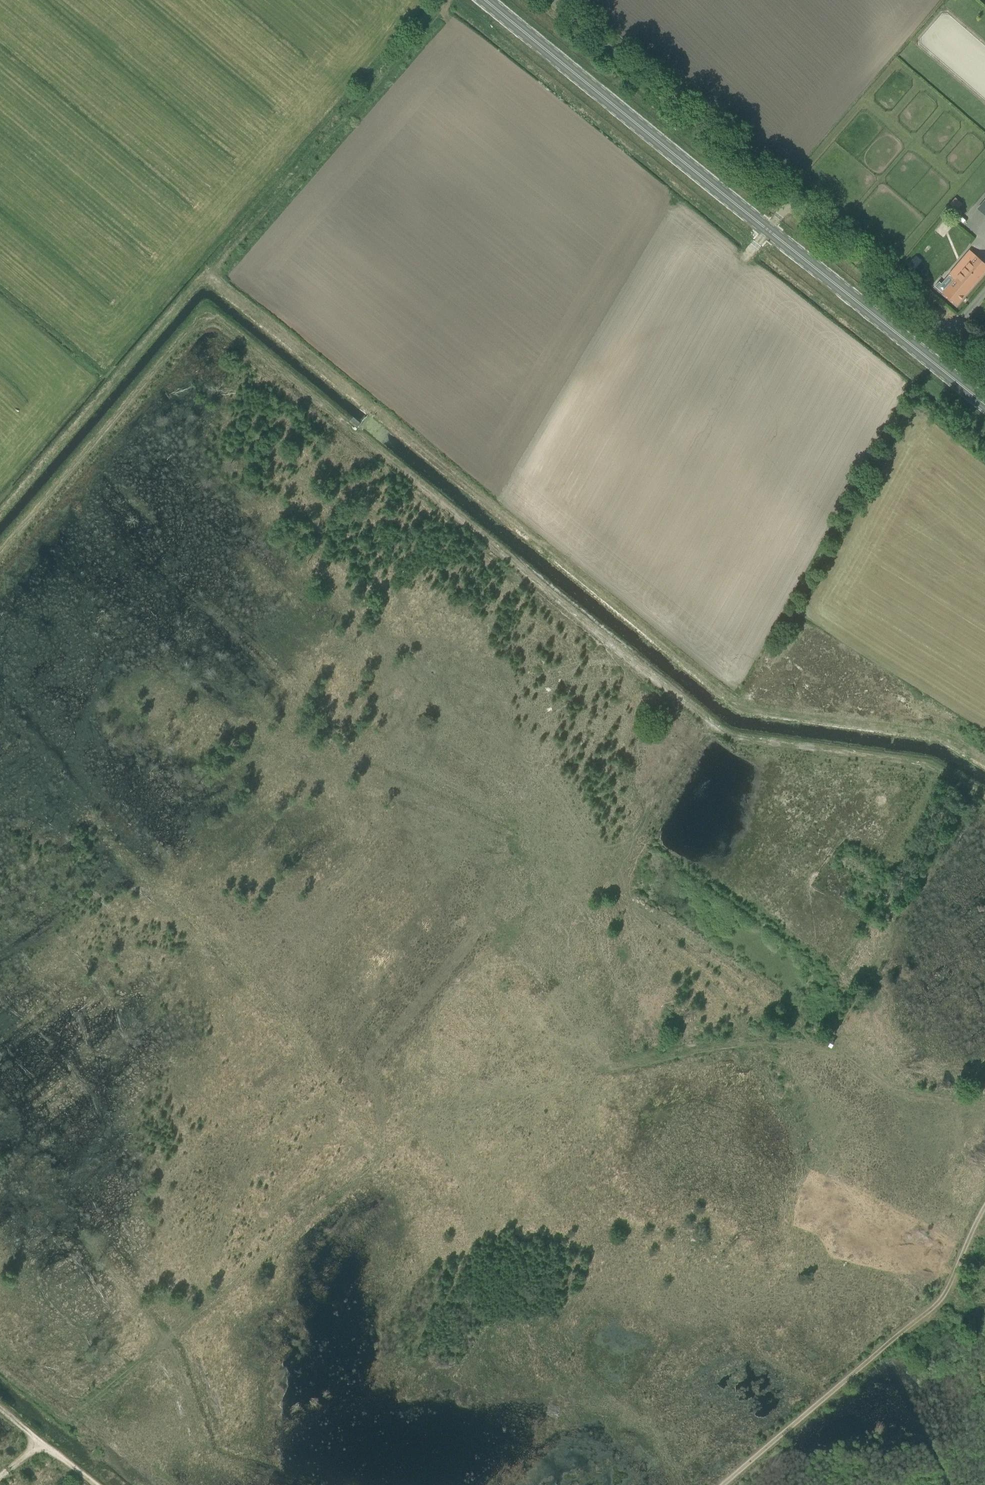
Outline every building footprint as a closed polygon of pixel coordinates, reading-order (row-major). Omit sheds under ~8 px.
[(955,197),(950,203),(957,209),(962,204),(955,197)] [(935,286),(957,304),(984,271),(984,262),(970,250),(949,274),(942,283),(939,281),(935,286)]
